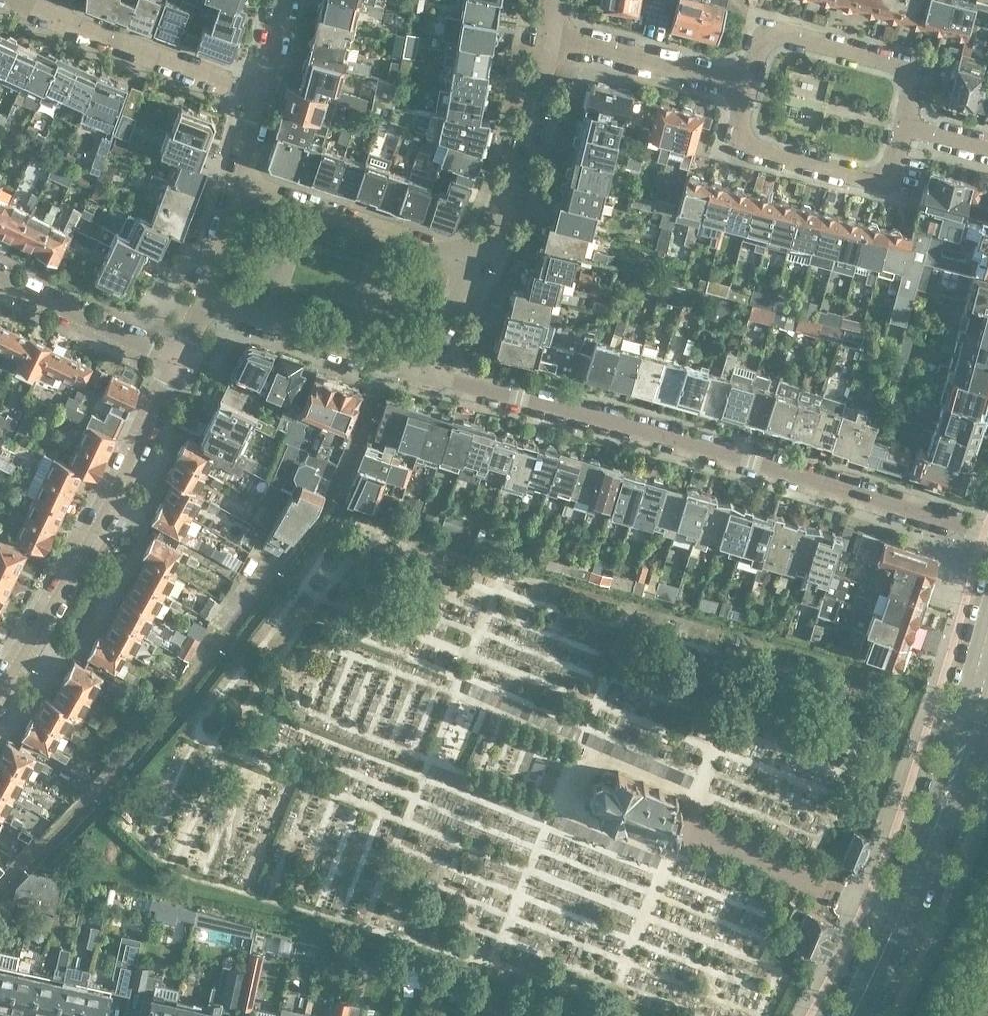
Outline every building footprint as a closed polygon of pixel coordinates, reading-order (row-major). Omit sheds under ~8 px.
[(87,5),(114,15),(114,14),(128,19),(135,3),(127,0),(87,0),(87,5)] [(128,19),(129,20),(129,21),(150,29),(154,19),(153,19),(160,0),(136,0),(135,3),(128,19)] [(167,0),(164,0),(157,21),(154,29),(157,31),(158,32),(165,35),(167,34),(178,38),(182,25),(186,26),(195,3),(186,0),(182,0),(180,5),(167,0)] [(198,4),(208,8),(214,10),(208,25),(237,36),(242,22),(240,20),(243,9),(218,0),(199,0),(198,4)] [(243,9),(244,8),(238,6),(240,0),(218,0),(243,9)] [(318,15),(355,24),(355,23),(350,22),(353,11),(358,12),(358,9),(368,11),(367,13),(381,16),(383,7),(374,5),(360,1),(355,0),(321,0),(321,2),(319,3),(318,10),(319,12),(318,15)] [(399,10),(406,12),(408,0),(401,0),(399,10)] [(410,7),(418,9),(421,9),(423,0),(412,0),(410,7)] [(461,17),(497,23),(498,12),(501,12),(503,10),(503,6),(502,4),(500,3),(501,0),(464,0),(461,17)] [(601,2),(604,5),(603,7),(637,13),(647,14),(646,21),(667,26),(672,3),(673,4),(674,0),(601,0),(601,2)] [(670,27),(681,29),(682,33),(689,35),(692,32),(694,33),(702,0),(677,0),(670,27)] [(694,33),(704,35),(706,39),(711,40),(715,38),(717,38),(727,0),(702,0),(694,33)] [(831,1),(841,4),(842,6),(848,8),(850,6),(853,7),(854,0),(831,0),(831,1)] [(853,7),(863,10),(864,12),(869,14),(872,12),(875,13),(879,0),(854,0),(853,7)] [(875,13),(885,16),(886,18),(892,20),(895,18),(897,19),(902,0),(879,0),(875,13)] [(897,19),(907,22),(908,24),(915,26),(917,24),(920,25),(926,0),(902,0),(897,19)] [(920,25),(929,27),(931,30),(937,32),(940,30),(942,31),(950,0),(926,0),(920,25)] [(942,31),(952,34),(954,36),(960,38),(962,36),(964,37),(968,22),(970,22),(971,19),(974,7),(975,2),(965,0),(950,0),(942,31)] [(975,1),(975,2),(974,7),(987,11),(987,4),(975,1)] [(971,19),(987,24),(987,11),(974,7),(971,19)] [(313,34),(313,37),(345,45),(348,32),(353,33),(355,24),(318,15),(316,24),(315,25),(313,32),(313,34)] [(461,17),(457,41),(492,46),(494,35),(497,34),(499,32),(499,29),(498,27),(496,25),(497,23),(461,17)] [(945,96),(951,106),(956,103),(958,104),(959,108),(965,110),(969,107),(974,108),(981,83),(983,74),(984,67),(974,64),(977,48),(971,47),(976,24),(987,27),(987,24),(971,19),(970,22),(968,22),(964,37),(962,45),(958,60),(956,66),(949,93),(945,96)] [(182,40),(182,41),(195,46),(227,58),(227,59),(233,56),(240,37),(237,36),(208,25),(204,24),(203,24),(199,35),(194,33),(185,30),(182,40)] [(416,34),(406,32),(402,56),(412,58),(416,34)] [(401,48),(403,35),(394,33),(392,46),(401,48)] [(4,71),(17,42),(16,41),(15,37),(10,35),(7,37),(0,34),(0,70),(4,71)] [(310,48),(308,57),(339,67),(344,68),(368,74),(371,64),(346,58),(347,57),(342,56),(345,45),(313,37),(313,38),(311,39),(310,45),(310,48)] [(444,63),(453,65),(488,70),(490,60),(493,59),(495,52),(492,49),(492,46),(457,41),(454,57),(445,56),(444,63)] [(17,42),(4,71),(0,80),(19,89),(23,80),(37,51),(35,50),(35,46),(29,44),(26,46),(17,42)] [(37,51),(23,80),(14,101),(22,105),(28,91),(39,96),(43,89),(57,56),(49,53),(46,55),(37,51)] [(57,56),(43,89),(44,90),(40,95),(59,103),(63,95),(77,65),(69,62),(68,58),(62,55),(59,57),(57,56)] [(305,69),(302,80),(338,90),(341,79),(337,78),(339,67),(308,57),(307,59),(305,61),(304,67),(305,69)] [(415,60),(404,59),(402,68),(414,70),(415,60)] [(385,78),(393,80),(396,62),(388,61),(385,78)] [(85,69),(77,65),(63,95),(60,103),(81,112),(95,74),(94,73),(94,69),(89,67),(85,69)] [(453,65),(449,88),(487,95),(488,85),(486,82),(488,70),(453,65)] [(99,75),(95,74),(81,115),(113,126),(127,86),(109,79),(108,75),(102,73),(99,75)] [(363,73),(358,96),(338,90),(302,80),(300,88),(328,97),(328,98),(370,112),(379,115),(388,119),(395,83),(378,77),(363,73)] [(817,93),(818,79),(804,78),(804,75),(789,74),(788,91),(817,93)] [(586,101),(584,108),(584,109),(621,117),(626,119),(642,123),(651,125),(657,103),(648,101),(649,98),(629,92),(629,91),(619,88),(619,90),(608,87),(608,85),(598,82),(598,85),(595,84),(594,82),(588,86),(589,88),(588,90),(586,90),(584,100),(586,101)] [(396,83),(393,103),(402,104),(405,84),(396,83)] [(974,108),(987,112),(987,85),(981,83),(974,108)] [(288,99),(285,109),(320,121),(328,97),(300,88),(291,86),(291,88),(288,87),(285,99),(288,99)] [(125,105),(122,112),(133,116),(136,109),(139,100),(138,100),(141,91),(131,87),(128,96),(125,105)] [(449,88),(445,111),(480,117),(481,106),(485,106),(487,95),(449,88)] [(151,92),(147,102),(159,106),(163,96),(151,92)] [(657,103),(651,125),(648,136),(662,140),(657,160),(666,162),(670,142),(679,109),(670,107),(668,103),(662,101),(659,104),(657,103)] [(390,119),(424,130),(425,131),(448,139),(481,150),(483,141),(484,141),(489,120),(479,118),(480,117),(445,111),(430,109),(393,103),(390,119)] [(175,132),(208,144),(215,125),(211,117),(194,110),(192,108),(188,107),(186,107),(181,106),(172,131),(175,132)] [(679,109),(670,142),(684,146),(679,166),(688,169),(694,148),(702,115),(692,113),(691,109),(685,107),(682,110),(679,109)] [(275,134),(277,134),(267,162),(270,167),(308,180),(320,147),(308,142),(315,119),(283,109),(275,134)] [(579,129),(579,131),(617,140),(616,140),(621,117),(584,109),(582,119),(578,118),(575,128),(579,129)] [(133,116),(122,112),(114,135),(127,140),(136,117),(133,116)] [(378,125),(381,117),(367,112),(364,121),(378,126),(378,125)] [(8,117),(0,113),(0,128),(3,129),(8,117)] [(387,128),(390,120),(381,117),(378,125),(387,128)] [(648,136),(651,125),(642,123),(639,134),(648,136)] [(424,130),(412,126),(409,135),(421,139),(424,130)] [(346,144),(350,132),(340,128),(335,140),(346,144)] [(39,151),(46,135),(37,131),(30,147),(39,151)] [(576,144),(574,155),(611,164),(617,140),(579,131),(579,132),(580,132),(579,133),(575,135),(573,141),(576,144)] [(175,132),(167,154),(200,166),(204,154),(206,153),(208,149),(207,146),(208,144),(175,132)] [(112,139),(102,135),(89,170),(99,174),(112,139)] [(130,143),(117,138),(112,150),(125,155),(130,143)] [(448,139),(440,162),(457,168),(474,174),(478,163),(481,162),(483,157),(481,154),(482,151),(481,150),(448,139)] [(421,144),(417,154),(427,158),(431,148),(421,144)] [(320,147),(308,180),(310,181),(324,185),(324,186),(332,188),(343,155),(320,147)] [(53,159),(61,163),(65,155),(56,151),(53,159)] [(365,160),(354,195),(355,196),(355,194),(361,196),(363,199),(366,200),(368,199),(375,201),(375,202),(375,203),(387,168),(390,159),(369,151),(365,160)] [(172,167),(167,180),(199,191),(200,189),(202,187),(203,184),(202,181),(207,168),(200,166),(167,154),(163,153),(160,162),(172,167)] [(343,155),(332,188),(341,192),(341,191),(354,195),(365,160),(364,162),(343,155)] [(569,176),(568,178),(606,187),(611,164),(574,155),(571,165),(567,166),(566,173),(569,176)] [(625,168),(638,171),(640,161),(627,158),(625,168)] [(116,168),(106,164),(100,178),(110,182),(116,168)] [(431,184),(420,218),(428,220),(428,221),(447,228),(453,224),(465,196),(469,195),(471,190),(469,187),(475,174),(474,174),(447,165),(438,189),(431,186),(431,184)] [(75,178),(53,168),(49,176),(71,186),(75,178)] [(387,168),(375,203),(389,207),(389,208),(397,211),(409,177),(388,170),(388,168),(387,168)] [(626,177),(636,179),(638,171),(628,169),(626,177)] [(925,182),(914,225),(916,225),(931,230),(937,231),(952,177),(930,171),(927,183),(925,182)] [(160,201),(160,202),(190,214),(191,211),(194,210),(195,205),(194,203),(199,191),(167,180),(151,174),(147,184),(150,185),(147,197),(160,201)] [(686,177),(677,211),(675,220),(689,223),(684,243),(693,245),(698,225),(699,217),(708,183),(700,181),(698,177),(692,176),(689,178),(686,177)] [(409,177),(397,211),(406,214),(406,213),(420,218),(431,184),(409,177)] [(973,182),(952,177),(937,231),(946,234),(958,237),(968,201),(973,182)] [(606,187),(568,178),(568,180),(563,181),(562,187),(565,191),(563,201),(560,200),(560,201),(596,210),(608,213),(610,205),(601,202),(604,187),(606,187)] [(114,186),(101,180),(94,195),(107,201),(114,186)] [(708,183),(699,217),(713,220),(709,234),(712,235),(709,245),(715,247),(722,222),(731,189),(722,187),(720,183),(714,181),(711,184),(708,183)] [(973,182),(968,201),(978,204),(984,185),(973,182)] [(731,189),(722,222),(744,228),(753,195),(745,192),(742,189),(737,187),(734,190),(731,189)] [(32,192),(27,202),(34,206),(39,195),(32,192)] [(744,228),(742,236),(756,240),(754,249),(762,251),(764,244),(767,234),(776,201),(767,198),(765,195),(759,193),(756,196),(753,195),(744,228)] [(652,198),(634,194),(632,205),(650,209),(652,198)] [(10,203),(0,198),(0,223),(10,203)] [(778,201),(776,201),(767,234),(764,244),(786,250),(798,207),(789,204),(787,200),(781,199),(778,201)] [(557,214),(554,223),(588,232),(591,233),(596,210),(560,201),(560,202),(555,204),(553,210),(557,214)] [(30,212),(16,242),(19,244),(21,246),(24,247),(27,247),(37,252),(50,225),(51,223),(59,206),(52,202),(48,211),(47,210),(43,218),(30,212)] [(140,217),(140,218),(170,232),(182,236),(183,233),(186,231),(187,228),(186,225),(190,214),(160,202),(153,222),(140,217)] [(0,223),(0,235),(16,242),(30,212),(10,203),(0,223)] [(664,214),(673,217),(676,205),(666,203),(664,214)] [(798,207),(786,250),(784,257),(807,263),(811,246),(820,213),(811,210),(810,207),(804,205),(800,207),(798,207)] [(50,225),(37,252),(36,254),(57,264),(62,254),(71,234),(82,211),(73,207),(63,230),(50,225)] [(91,220),(94,213),(84,209),(81,215),(91,220)] [(811,246),(807,261),(830,267),(843,217),(833,215),(832,212),(826,211),(822,213),(820,213),(811,246)] [(136,226),(130,238),(147,247),(161,253),(162,251),(164,249),(166,246),(165,243),(170,232),(140,218),(128,212),(124,220),(136,226)] [(671,228),(673,217),(664,214),(661,225),(671,228)] [(976,242),(987,246),(987,220),(970,215),(964,239),(976,242)] [(846,218),(843,217),(830,267),(852,273),(853,270),(865,224),(855,221),(854,218),(849,217),(846,218)] [(542,245),(541,246),(576,254),(582,256),(588,232),(554,223),(552,223),(551,226),(547,227),(546,233),(549,236),(546,246),(542,245)] [(865,224),(853,270),(868,274),(866,281),(873,283),(876,272),(878,263),(888,230),(878,227),(876,224),(871,223),(868,225),(865,224)] [(905,323),(922,261),(931,230),(916,225),(890,319),(905,323)] [(665,251),(670,229),(660,226),(655,249),(665,251)] [(878,263),(876,272),(892,276),(889,287),(896,289),(902,270),(911,236),(910,236),(900,233),(899,230),(893,229),(891,231),(888,230),(878,263)] [(94,249),(137,269),(142,258),(144,257),(146,254),(146,251),(147,247),(130,238),(116,231),(110,244),(99,239),(78,230),(73,239),(94,249)] [(937,231),(931,230),(922,261),(973,276),(975,271),(977,263),(965,260),(941,253),(946,234),(937,231)] [(67,245),(91,256),(102,261),(94,280),(97,282),(98,284),(101,285),(104,285),(120,292),(127,289),(137,269),(94,249),(70,238),(67,245)] [(965,260),(977,263),(975,271),(981,273),(981,272),(987,274),(987,246),(976,242),(973,253),(967,251),(965,260)] [(530,267),(564,276),(570,278),(576,254),(541,246),(541,248),(537,250),(536,255),(538,259),(536,268),(530,267)] [(611,254),(591,249),(589,257),(608,262),(611,254)] [(514,264),(527,267),(528,261),(516,258),(514,264)] [(923,262),(916,286),(933,291),(940,267),(923,262)] [(527,281),(524,291),(553,298),(559,299),(576,304),(577,296),(561,291),(564,276),(530,267),(529,270),(526,272),(525,277),(527,281)] [(593,274),(580,271),(578,279),(591,282),(593,274)] [(966,301),(987,308),(987,280),(973,276),(966,301)] [(699,278),(696,288),(704,290),(707,280),(699,278)] [(729,284),(707,278),(707,280),(704,290),(725,296),(728,287),(729,284)] [(663,282),(659,296),(665,297),(669,284),(663,282)] [(684,288),(669,284),(665,297),(664,301),(679,305),(684,288)] [(728,287),(725,296),(748,302),(750,293),(728,287)] [(512,312),(547,320),(560,323),(562,315),(549,312),(553,298),(524,291),(518,290),(517,293),(514,295),(513,300),(514,304),(512,312)] [(774,296),(753,290),(750,302),(771,307),(774,296)] [(701,315),(722,322),(729,300),(708,293),(701,315)] [(795,301),(775,296),(772,308),(792,313),(795,301)] [(816,303),(801,298),(797,312),(812,317),(816,303)] [(594,300),(592,307),(602,310),(604,303),(594,300)] [(959,326),(987,335),(987,308),(966,301),(963,310),(968,312),(964,326),(959,325),(959,326)] [(774,309),(752,303),(748,318),(770,324),(774,309)] [(797,315),(775,310),(771,324),(793,329),(797,315)] [(824,322),(827,312),(818,310),(816,320),(819,321),(822,322),(824,322)] [(828,310),(827,312),(824,322),(839,326),(842,314),(828,310)] [(507,311),(501,333),(540,341),(550,345),(555,324),(547,321),(547,320),(512,312),(507,311)] [(918,315),(909,313),(907,323),(915,325),(918,315)] [(816,320),(799,316),(795,329),(816,334),(819,321),(816,320)] [(850,328),(852,319),(842,317),(840,326),(850,328)] [(625,321),(617,319),(610,344),(595,340),(590,354),(588,361),(585,370),(584,374),(588,375),(589,378),(595,380),(597,377),(608,380),(619,346),(625,321)] [(596,332),(598,324),(586,321),(584,329),(596,332)] [(824,322),(822,322),(818,336),(838,341),(842,327),(839,326),(824,322)] [(29,338),(0,324),(0,365),(12,371),(15,365),(16,366),(18,361),(29,338)] [(957,352),(987,360),(987,335),(959,326),(956,335),(961,336),(957,352)] [(865,333),(844,328),(840,343),(861,348),(865,333)] [(540,341),(501,333),(500,334),(501,334),(500,338),(498,339),(496,347),(497,349),(497,351),(500,356),(502,357),(503,359),(514,362),(517,360),(525,362),(526,365),(534,367),(537,365),(583,377),(584,374),(588,361),(590,354),(550,345),(540,341)] [(900,341),(877,335),(874,345),(897,351),(900,341)] [(18,361),(16,366),(37,376),(44,361),(51,347),(29,337),(29,338),(18,361)] [(693,339),(686,337),(682,352),(689,354),(693,339)] [(593,345),(575,340),(572,350),(590,354),(593,345)] [(641,352),(630,386),(633,387),(634,390),(639,392),(642,390),(652,392),(663,358),(655,356),(658,348),(643,344),(641,352)] [(227,385),(220,399),(240,408),(248,391),(254,393),(258,383),(267,365),(268,366),(270,361),(274,351),(265,348),(264,349),(252,345),(246,347),(243,354),(242,354),(238,361),(236,366),(233,371),(227,385)] [(619,346),(608,380),(611,381),(611,384),(617,386),(619,383),(630,386),(641,352),(619,346)] [(44,361),(37,376),(52,383),(56,374),(71,381),(74,375),(85,380),(91,368),(51,348),(51,347),(44,361)] [(706,370),(695,405),(699,406),(700,409),(706,411),(709,409),(718,411),(729,377),(736,355),(727,351),(720,374),(706,370)] [(946,375),(987,387),(987,360),(957,352),(953,367),(948,366),(940,363),(937,372),(946,375)] [(275,372),(273,371),(265,392),(292,403),(300,382),(303,373),(298,371),(301,362),(303,362),(303,361),(280,353),(280,355),(281,355),(279,361),(275,372)] [(663,358),(652,392),(655,393),(656,396),(662,398),(664,396),(674,399),(685,364),(663,358)] [(895,360),(888,382),(900,386),(903,376),(901,376),(905,364),(895,360)] [(729,377),(718,411),(722,413),(723,416),(728,417),(731,415),(739,418),(750,383),(755,369),(733,363),(729,377)] [(685,364),(674,399),(677,400),(678,403),(684,404),(687,402),(695,405),(706,370),(707,367),(701,364),(699,368),(685,364)] [(100,387),(106,374),(95,370),(90,382),(100,387)] [(750,383),(739,418),(741,418),(740,419),(744,420),(745,422),(750,423),(753,422),(755,423),(762,425),(773,390),(777,380),(756,373),(752,384),(750,383)] [(111,375),(102,396),(113,401),(103,421),(91,415),(88,424),(115,437),(116,437),(139,388),(111,375)] [(944,401),(957,405),(984,414),(986,410),(987,411),(987,410),(987,387),(946,375),(943,384),(948,386),(944,401)] [(310,387),(303,406),(299,405),(288,431),(285,441),(298,446),(307,423),(319,428),(322,419),(323,419),(337,384),(335,384),(334,380),(328,378),(325,380),(314,377),(311,387),(310,387)] [(773,390),(762,425),(766,426),(767,429),(773,430),(775,429),(777,430),(778,429),(784,431),(795,398),(799,387),(777,380),(773,390)] [(337,384),(323,419),(311,451),(337,462),(349,433),(345,431),(361,392),(350,388),(349,385),(343,383),(340,385),(337,384)] [(898,387),(888,384),(882,402),(892,405),(898,387)] [(71,396),(63,412),(74,417),(86,392),(79,389),(75,398),(71,396)] [(818,404),(807,438),(811,439),(812,442),(818,444),(821,442),(830,445),(841,411),(844,402),(821,395),(818,404)] [(795,398),(784,431),(789,433),(789,435),(795,437),(798,436),(800,437),(800,436),(807,438),(818,404),(796,397),(796,398),(795,398)] [(220,399),(210,421),(241,437),(248,440),(255,426),(273,434),(277,426),(257,416),(240,408),(220,399)] [(386,399),(374,435),(379,436),(386,438),(381,457),(391,461),(398,442),(409,406),(386,399)] [(924,422),(935,426),(976,439),(980,428),(984,426),(986,420),(984,416),(984,414),(957,405),(944,401),(943,400),(936,422),(925,418),(924,422)] [(299,404),(292,402),(292,403),(290,403),(287,411),(283,409),(276,425),(288,431),(299,404)] [(841,411),(830,445),(834,446),(836,449),(840,450),(843,449),(849,451),(848,453),(865,458),(872,435),(875,426),(879,415),(866,410),(857,407),(857,408),(844,403),(841,411)] [(409,406),(398,442),(397,445),(405,448),(406,444),(420,448),(430,414),(431,413),(409,406)] [(36,411),(27,407),(22,418),(31,422),(36,411)] [(74,418),(87,423),(90,415),(78,409),(74,418)] [(8,414),(3,425),(12,429),(17,418),(8,414)] [(451,420),(430,414),(420,448),(417,458),(437,464),(441,455),(441,453),(452,420),(451,419),(451,420)] [(31,422),(22,418),(17,429),(26,434),(31,422)] [(474,423),(464,420),(461,422),(452,420),(441,453),(462,460),(474,423)] [(210,421),(200,443),(207,447),(243,467),(250,470),(253,472),(259,461),(242,452),(248,440),(241,437),(210,421)] [(933,430),(926,451),(968,465),(969,462),(973,461),(975,455),(973,451),(976,439),(935,426),(924,422),(923,427),(933,430)] [(87,423),(77,443),(106,458),(115,437),(87,423)] [(462,460),(482,467),(483,467),(494,432),(486,430),(485,426),(474,423),(462,460)] [(875,426),(872,435),(893,441),(896,432),(875,426)] [(482,467),(481,471),(475,494),(482,495),(489,473),(503,477),(516,438),(514,438),(514,436),(513,436),(512,433),(506,432),(503,433),(501,433),(501,434),(494,432),(483,467),(482,467)] [(872,435),(865,458),(865,459),(876,463),(877,466),(886,468),(888,467),(900,471),(905,468),(909,456),(912,457),(915,448),(893,441),(872,435)] [(188,436),(176,457),(178,458),(207,473),(205,471),(212,459),(219,463),(239,474),(243,467),(207,447),(200,443),(188,436)] [(516,438),(503,477),(511,480),(513,474),(526,478),(537,445),(535,444),(536,443),(535,443),(533,441),(528,439),(524,440),(524,441),(522,440),(522,441),(516,439),(516,438)] [(310,451),(298,446),(285,441),(269,480),(293,492),(310,451)] [(75,467),(75,468),(82,472),(96,478),(106,458),(77,443),(68,463),(75,467)] [(537,445),(526,478),(524,484),(533,486),(534,481),(547,484),(550,476),(557,451),(556,450),(555,446),(549,444),(546,447),(544,447),(544,448),(538,446),(538,445),(537,445)] [(915,448),(912,457),(914,458),(910,471),(926,477),(924,481),(941,486),(942,482),(961,488),(965,486),(966,483),(964,479),(967,469),(969,467),(968,465),(926,451),(926,452),(915,448)] [(291,493),(263,545),(278,553),(318,508),(337,462),(311,451),(293,493),(291,493)] [(550,476),(547,484),(546,486),(568,492),(579,457),(578,457),(576,453),(571,451),(568,454),(557,451),(550,476)] [(354,479),(345,498),(375,509),(376,507),(398,514),(411,468),(391,462),(378,457),(364,452),(354,479)] [(394,453),(392,461),(399,463),(401,456),(394,453)] [(53,456),(43,477),(73,491),(82,472),(75,468),(75,467),(53,456)] [(579,457),(568,492),(564,504),(573,506),(577,495),(589,499),(601,464),(599,463),(598,460),(591,458),(588,460),(579,457)] [(169,475),(167,478),(172,481),(174,482),(185,488),(185,486),(196,493),(207,473),(178,458),(173,466),(171,468),(169,472),(169,475)] [(601,464),(589,499),(586,511),(593,513),(597,501),(610,505),(622,470),(620,470),(619,467),(613,465),(610,466),(601,464)] [(622,470),(610,505),(609,511),(620,514),(630,517),(632,511),(644,476),(641,476),(639,474),(635,473),(632,473),(622,470)] [(644,476),(632,511),(630,517),(629,520),(652,527),(653,520),(664,485),(662,485),(663,482),(654,479),(653,482),(643,479),(644,476)] [(43,477),(34,497),(63,511),(73,491),(43,477)] [(215,478),(212,483),(220,488),(223,482),(215,478)] [(174,482),(164,501),(192,517),(203,496),(196,493),(185,486),(185,488),(174,482)] [(273,506),(283,488),(273,483),(263,500),(264,501),(273,506)] [(664,485),(653,520),(664,523),(662,529),(673,533),(687,488),(686,488),(685,491),(676,488),(676,486),(668,483),(667,486),(664,485)] [(687,488),(672,537),(691,543),(707,495),(707,494),(699,492),(696,490),(692,489),(689,489),(687,488)] [(408,493),(402,510),(418,514),(423,498),(408,493)] [(691,543),(686,564),(694,567),(701,543),(716,548),(718,540),(730,502),(716,500),(717,497),(707,495),(691,543)] [(34,497),(24,517),(54,531),(63,511),(34,497)] [(163,500),(151,521),(161,527),(181,537),(224,562),(229,554),(204,540),(185,530),(192,517),(164,501),(163,500)] [(211,501),(207,507),(216,511),(219,505),(211,501)] [(254,519),(263,524),(273,506),(264,501),(254,519)] [(718,540),(716,548),(727,551),(738,554),(740,547),(752,508),(743,505),(742,508),(730,502),(718,540)] [(459,506),(457,513),(465,515),(466,508),(459,506)] [(740,547),(735,564),(756,571),(759,561),(765,540),(774,513),(767,511),(766,511),(765,513),(752,510),(753,508),(752,508),(740,547)] [(427,513),(424,524),(438,529),(442,517),(427,513)] [(440,529),(457,535),(462,518),(445,513),(440,529)] [(756,571),(750,589),(759,592),(768,563),(781,567),(795,523),(783,519),(783,516),(782,516),(782,515),(774,513),(765,540),(759,561),(756,571)] [(24,517),(15,538),(44,552),(54,531),(24,517)] [(795,523),(781,567),(804,574),(806,567),(818,528),(804,526),(805,524),(796,521),(796,523),(795,523)] [(800,587),(796,601),(818,607),(823,592),(826,581),(830,571),(836,551),(840,535),(843,526),(844,525),(840,524),(837,533),(832,532),(831,535),(818,528),(806,567),(804,574),(800,587)] [(840,535),(836,551),(928,579),(929,578),(930,578),(936,561),(935,560),(933,556),(934,555),(901,544),(843,526),(840,535)] [(161,527),(156,536),(176,547),(181,537),(161,527)] [(503,543),(506,533),(495,529),(488,527),(483,542),(501,548),(503,543)] [(154,535),(142,556),(148,559),(163,566),(171,570),(178,558),(186,562),(187,560),(195,566),(195,570),(210,579),(216,569),(199,560),(182,550),(176,547),(156,536),(154,535)] [(15,575),(25,554),(9,546),(9,545),(0,541),(0,568),(15,575)] [(506,551),(524,557),(525,552),(527,546),(509,541),(506,551)] [(836,551),(830,571),(921,601),(928,579),(836,551)] [(547,558),(526,552),(524,562),(544,567),(547,558)] [(568,564),(547,558),(545,568),(565,573),(568,564)] [(148,559),(137,578),(165,593),(172,582),(180,587),(181,584),(189,589),(193,582),(176,573),(171,570),(163,566),(148,559)] [(649,565),(640,562),(636,576),(645,578),(649,565)] [(589,570),(568,564),(566,574),(587,579),(589,570)] [(15,575),(0,568),(0,592),(6,594),(15,575)] [(590,570),(588,579),(610,586),(612,576),(590,570)] [(826,581),(823,592),(913,622),(918,608),(921,601),(830,571),(826,581)] [(613,573),(612,576),(610,586),(631,591),(634,579),(613,573)] [(787,575),(780,573),(775,590),(783,592),(787,575)] [(130,589),(125,598),(154,614),(160,603),(165,593),(137,578),(132,587),(130,589)] [(645,581),(641,595),(654,598),(657,585),(645,581)] [(677,587),(667,585),(663,600),(673,602),(677,587)] [(818,607),(815,614),(865,631),(906,644),(913,622),(823,592),(818,607)] [(211,596),(202,613),(211,618),(220,602),(211,596)] [(700,596),(697,609),(717,614),(721,601),(700,596)] [(115,618),(143,634),(160,643),(163,638),(154,633),(155,631),(147,626),(154,614),(125,598),(120,606),(120,609),(115,618)] [(173,598),(169,604),(178,609),(181,603),(173,598)] [(744,610),(730,607),(731,603),(723,600),(718,614),(741,620),(744,610)] [(104,638),(126,651),(131,654),(136,646),(143,634),(115,618),(104,638)] [(193,621),(187,632),(196,637),(200,639),(207,628),(193,621)] [(818,641),(823,625),(814,622),(809,639),(818,641)] [(865,631),(858,652),(865,655),(876,659),(877,658),(898,666),(899,665),(904,663),(906,656),(903,652),(906,644),(865,631)] [(189,634),(179,653),(189,659),(200,639),(189,634)] [(99,635),(87,655),(98,661),(98,662),(116,672),(132,681),(135,674),(127,669),(127,668),(120,664),(126,651),(104,638),(99,635)] [(74,661),(63,681),(64,682),(92,698),(104,677),(93,671),(74,661)] [(170,663),(165,672),(177,678),(182,669),(170,663)] [(121,686),(111,681),(107,689),(116,694),(121,686)] [(64,682),(53,701),(63,707),(63,708),(74,714),(81,717),(85,710),(92,698),(64,682)] [(35,717),(35,718),(60,734),(62,735),(74,714),(63,708),(63,707),(53,701),(46,697),(45,700),(42,702),(41,705),(40,708),(35,717)] [(97,727),(100,720),(90,714),(86,721),(97,727)] [(33,716),(22,737),(30,742),(50,753),(66,762),(70,755),(62,751),(63,749),(54,745),(60,734),(35,718),(35,717),(33,716)] [(79,743),(83,736),(75,732),(72,739),(79,743)] [(0,756),(0,763),(24,778),(31,767),(36,770),(37,768),(57,778),(62,771),(8,742),(0,756)] [(14,798),(30,808),(34,801),(26,797),(28,795),(19,789),(24,778),(0,763),(0,790),(14,798)] [(681,811),(679,810),(679,809),(674,807),(676,800),(674,799),(675,797),(616,773),(612,783),(602,779),(592,783),(588,793),(592,803),(602,808),(598,817),(656,841),(657,840),(659,841),(662,834),(669,837),(670,835),(671,836),(675,826),(681,811)] [(3,818),(14,798),(0,790),(0,817),(3,818)] [(17,827),(21,820),(10,814),(6,821),(17,827)] [(17,836),(28,842),(32,835),(21,829),(17,836)] [(840,861),(850,865),(851,864),(860,869),(873,839),(853,830),(840,861)] [(17,886),(13,900),(55,911),(63,880),(31,871),(17,886)] [(116,888),(108,887),(105,904),(112,906),(116,888)] [(197,911),(151,898),(148,909),(155,911),(179,917),(194,921),(197,911)] [(798,906),(787,902),(781,916),(792,921),(798,906)] [(30,909),(16,906),(14,919),(27,922),(30,909)] [(806,910),(791,945),(823,959),(838,924),(806,910)] [(50,929),(53,915),(47,914),(44,927),(50,929)] [(68,915),(66,922),(75,925),(77,917),(68,915)] [(92,926),(87,945),(95,947),(99,928),(92,926)] [(113,975),(112,980),(118,981),(116,990),(115,990),(115,992),(129,995),(131,985),(131,984),(130,984),(132,975),(135,963),(136,963),(141,940),(123,936),(116,971),(114,971),(113,975)] [(305,958),(308,944),(297,941),(293,956),(305,958)] [(32,1012),(33,1012),(35,1014),(42,1015),(43,1015),(45,1015),(52,1015),(55,1015),(64,977),(67,965),(70,950),(60,947),(54,975),(41,972),(32,1012)] [(240,1001),(239,1005),(252,1008),(253,1004),(263,954),(250,951),(246,970),(239,1001),(240,1001)] [(4,1008),(6,1006),(9,1006),(17,967),(19,956),(0,952),(0,1007),(4,1008)] [(176,999),(179,989),(160,985),(160,984),(162,977),(148,974),(150,967),(136,963),(135,963),(132,975),(130,984),(131,984),(131,985),(143,988),(144,985),(146,985),(154,987),(153,992),(148,1015),(173,1015),(176,999)] [(67,965),(55,1015),(80,1015),(87,982),(90,970),(67,965)] [(217,999),(219,999),(239,1003),(239,1001),(246,970),(226,966),(221,990),(218,989),(218,988),(213,987),(210,1001),(208,1000),(207,1006),(176,999),(173,1015),(218,1015),(220,1004),(216,1003),(216,1002),(217,999)] [(17,967),(9,1006),(10,1007),(11,1009),(19,1011),(21,1009),(32,1012),(41,972),(17,967)] [(405,970),(401,980),(418,985),(421,975),(405,970)] [(80,1015),(111,1015),(115,1002),(109,1000),(111,988),(87,982),(80,1015)] [(463,1001),(466,988),(453,985),(450,998),(463,1001)] [(481,991),(467,988),(464,1001),(478,1004),(481,991)] [(307,1001),(297,999),(294,1015),(304,1015),(307,1001)] [(333,1015),(347,1015),(350,1003),(336,1000),(333,1015)] [(509,1000),(505,1010),(517,1014),(521,1003),(509,1000)] [(362,1006),(350,1003),(347,1015),(360,1015),(362,1006)] [(257,1006),(255,1015),(280,1015),(281,1011),(257,1006)]
